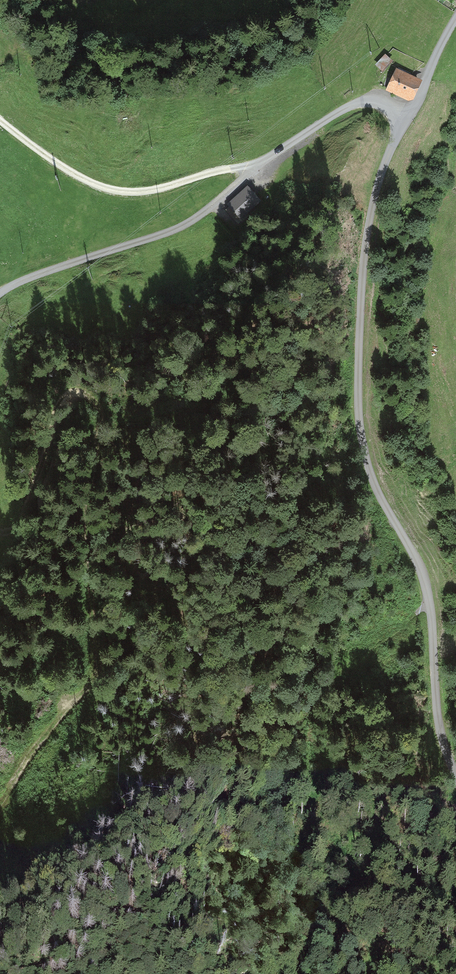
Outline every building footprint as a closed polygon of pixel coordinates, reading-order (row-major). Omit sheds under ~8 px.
[(421,82),(399,72),(389,94),(411,103),(421,82)] [(264,204),(251,190),(226,214),(238,227),(264,204)]
